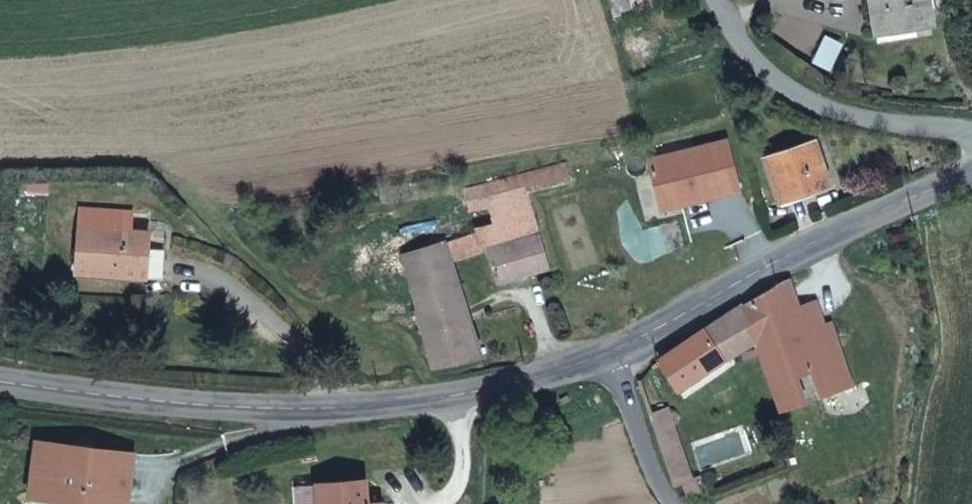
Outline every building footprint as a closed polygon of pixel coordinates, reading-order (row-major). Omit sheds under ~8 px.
[(617,14),(631,9),(628,0),(612,0),(617,14)] [(876,33),(915,26),(932,23),(928,0),(871,0),(876,33)] [(915,26),(876,33),(877,43),(917,37),(915,26)] [(727,142),(650,161),(660,201),(692,193),(694,202),(739,190),(727,142)] [(830,186),(815,143),(765,160),(780,203),(830,186)] [(570,181),(566,165),(525,175),(529,191),(570,181)] [(529,191),(525,175),(464,190),(476,232),(481,247),(484,246),(488,245),(539,231),(529,191)] [(692,193),(660,201),(662,210),(694,202),(692,193)] [(166,255),(167,238),(150,236),(150,233),(81,229),(78,273),(164,278),(166,255)] [(540,236),(539,231),(488,245),(490,251),(540,236)] [(446,242),(453,261),(486,251),(484,246),(481,247),(476,232),(446,242)] [(550,267),(540,236),(490,251),(498,282),(550,267)] [(406,257),(434,369),(482,357),(453,261),(446,242),(406,257)] [(805,334),(787,282),(747,306),(758,342),(783,413),(826,398),(853,388),(831,324),(805,334)] [(817,304),(797,312),(805,334),(826,326),(817,304)] [(758,342),(747,306),(706,333),(724,361),(758,342)] [(724,361),(706,333),(661,363),(679,391),(724,361)] [(135,456),(38,443),(31,499),(68,503),(129,503),(135,456)] [(321,503),(368,503),(367,482),(319,485),(321,503)]
